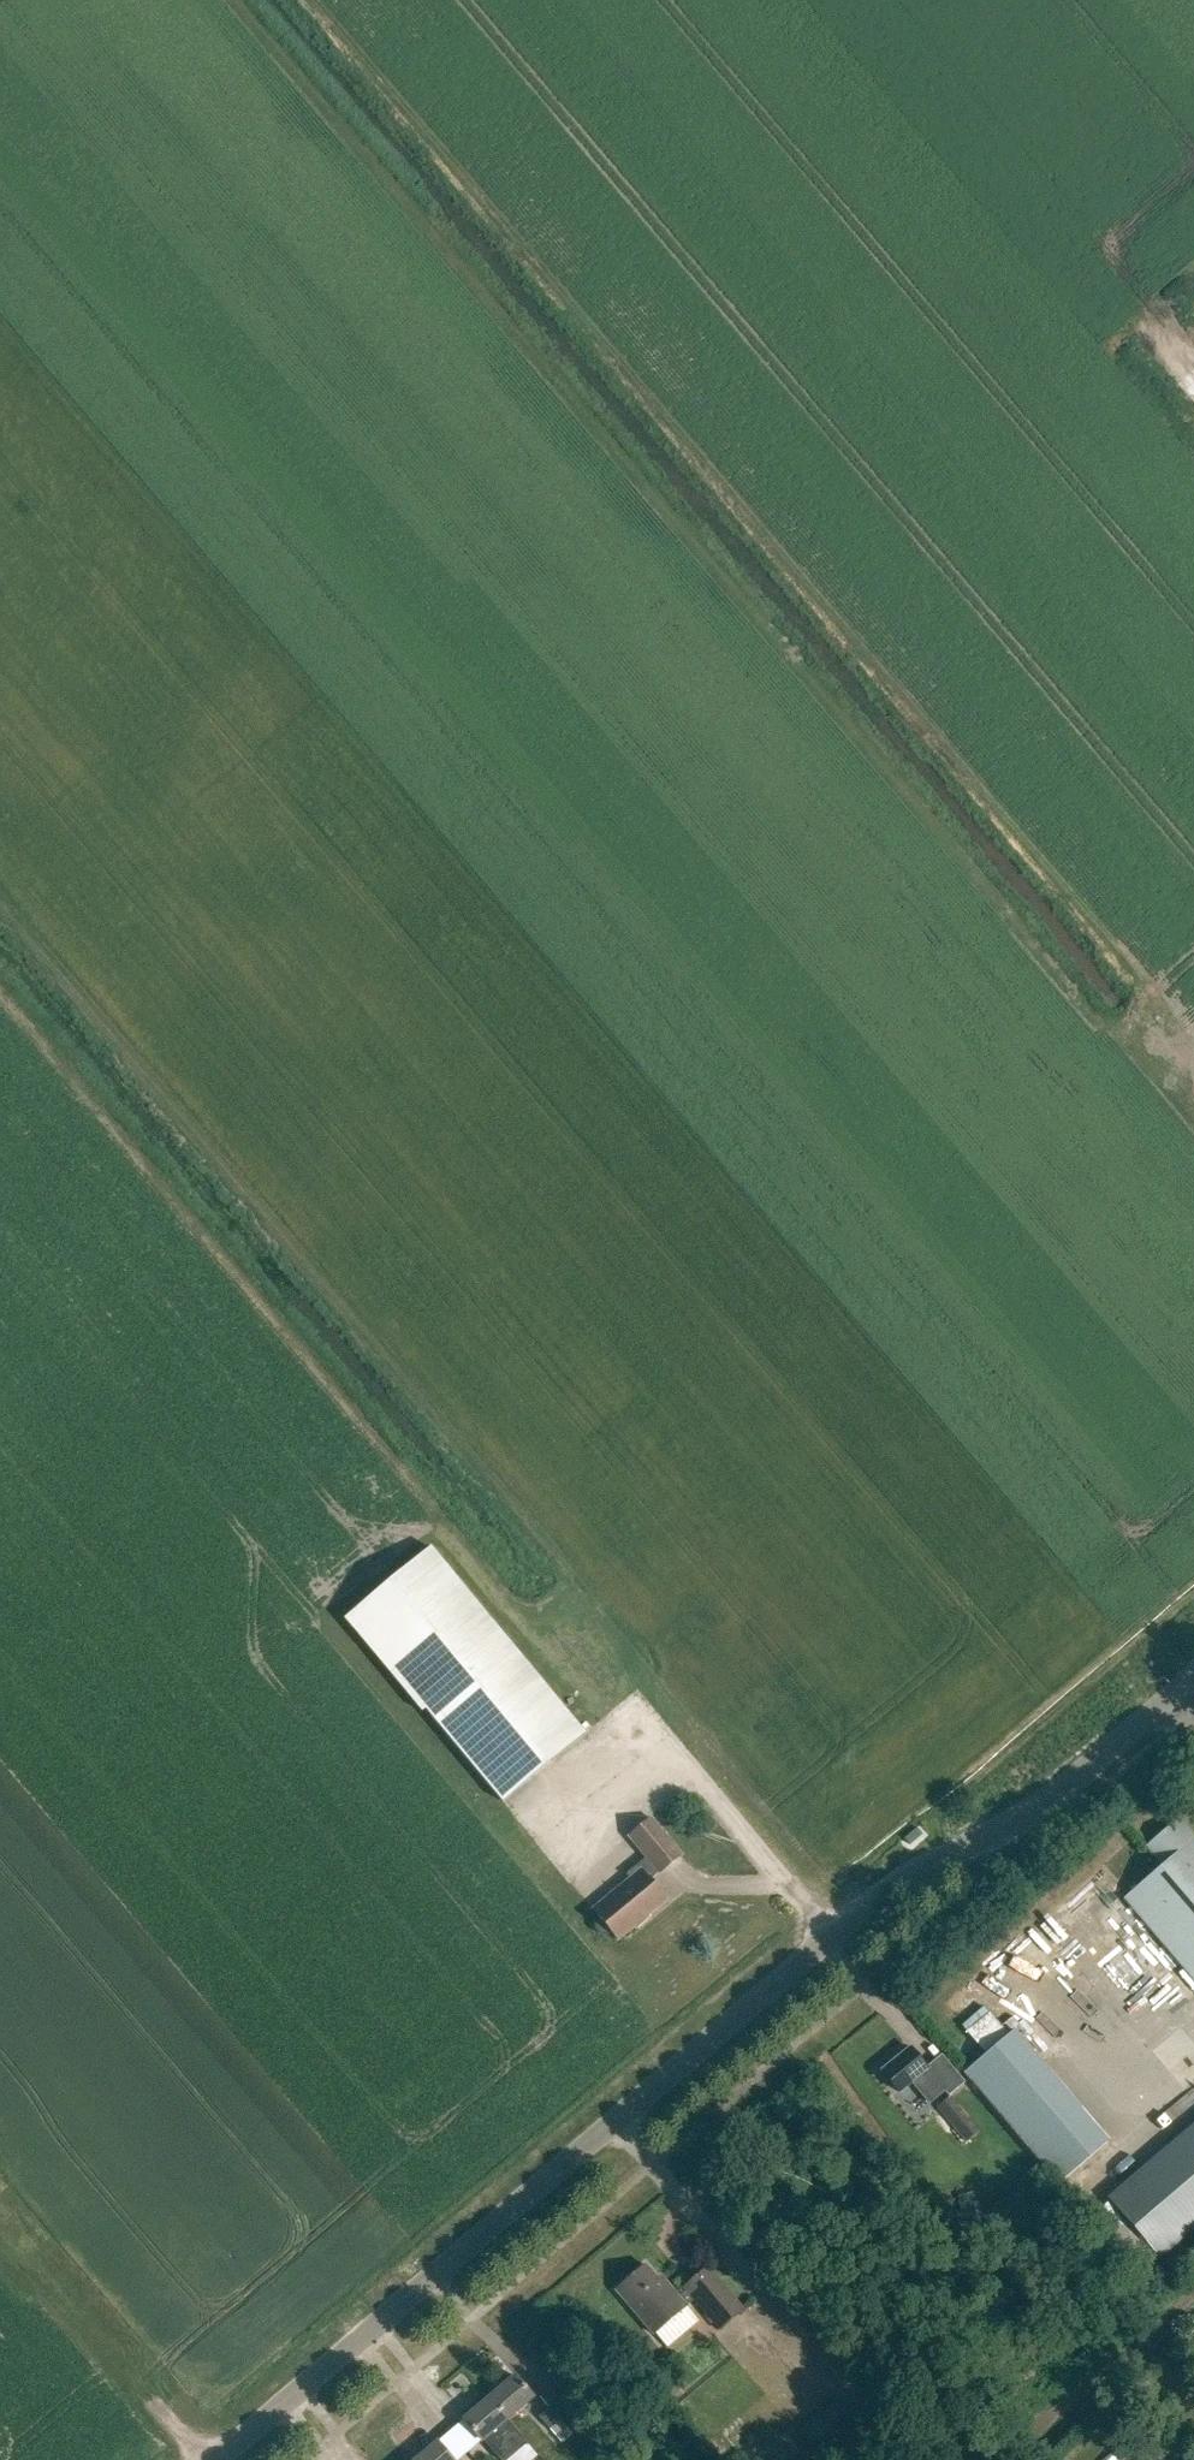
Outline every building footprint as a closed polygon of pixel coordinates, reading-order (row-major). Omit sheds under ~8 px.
[(431,1548),(348,1616),(502,1802),(585,1734),(431,1548)] [(628,1875),(631,1879),(593,1910),(599,1918),(597,1920),(595,1925),(596,1930),(600,1934),(604,1936),(610,1935),(612,1933),(618,1941),(666,1901),(649,1880),(658,1872),(660,1874),(682,1856),(651,1819),(629,1837),(647,1859),(628,1875)] [(1193,1979),(1193,1839),(1178,1820),(1147,1847),(1163,1866),(1125,1899),(1193,1979)] [(1012,2032),(964,2073),(1059,2183),(1107,2142),(1012,2032)] [(882,2072),(899,2093),(914,2081),(922,2090),(936,2079),(911,2048),(882,2072)] [(959,2141),(975,2130),(949,2092),(933,2103),(959,2141)] [(1157,2256),(1193,2224),(1193,2126),(1108,2199),(1157,2256)] [(679,2298),(669,2287),(666,2290),(645,2266),(616,2291),(654,2335),(694,2301),(720,2331),(744,2310),(708,2268),(684,2288),(686,2292),(679,2298)] [(489,2399),(507,2420),(533,2398),(515,2377),(489,2399)] [(568,2406),(553,2388),(543,2397),(553,2408),(542,2417),(565,2444),(576,2434),(559,2414),(568,2406)] [(503,2459),(504,2459),(526,2442),(507,2420),(489,2399),(464,2421),(482,2442),(485,2439),(503,2459)] [(437,2443),(417,2459),(452,2459),(437,2443)] [(1102,2459),(1125,2459),(1117,2449),(1102,2459)]
